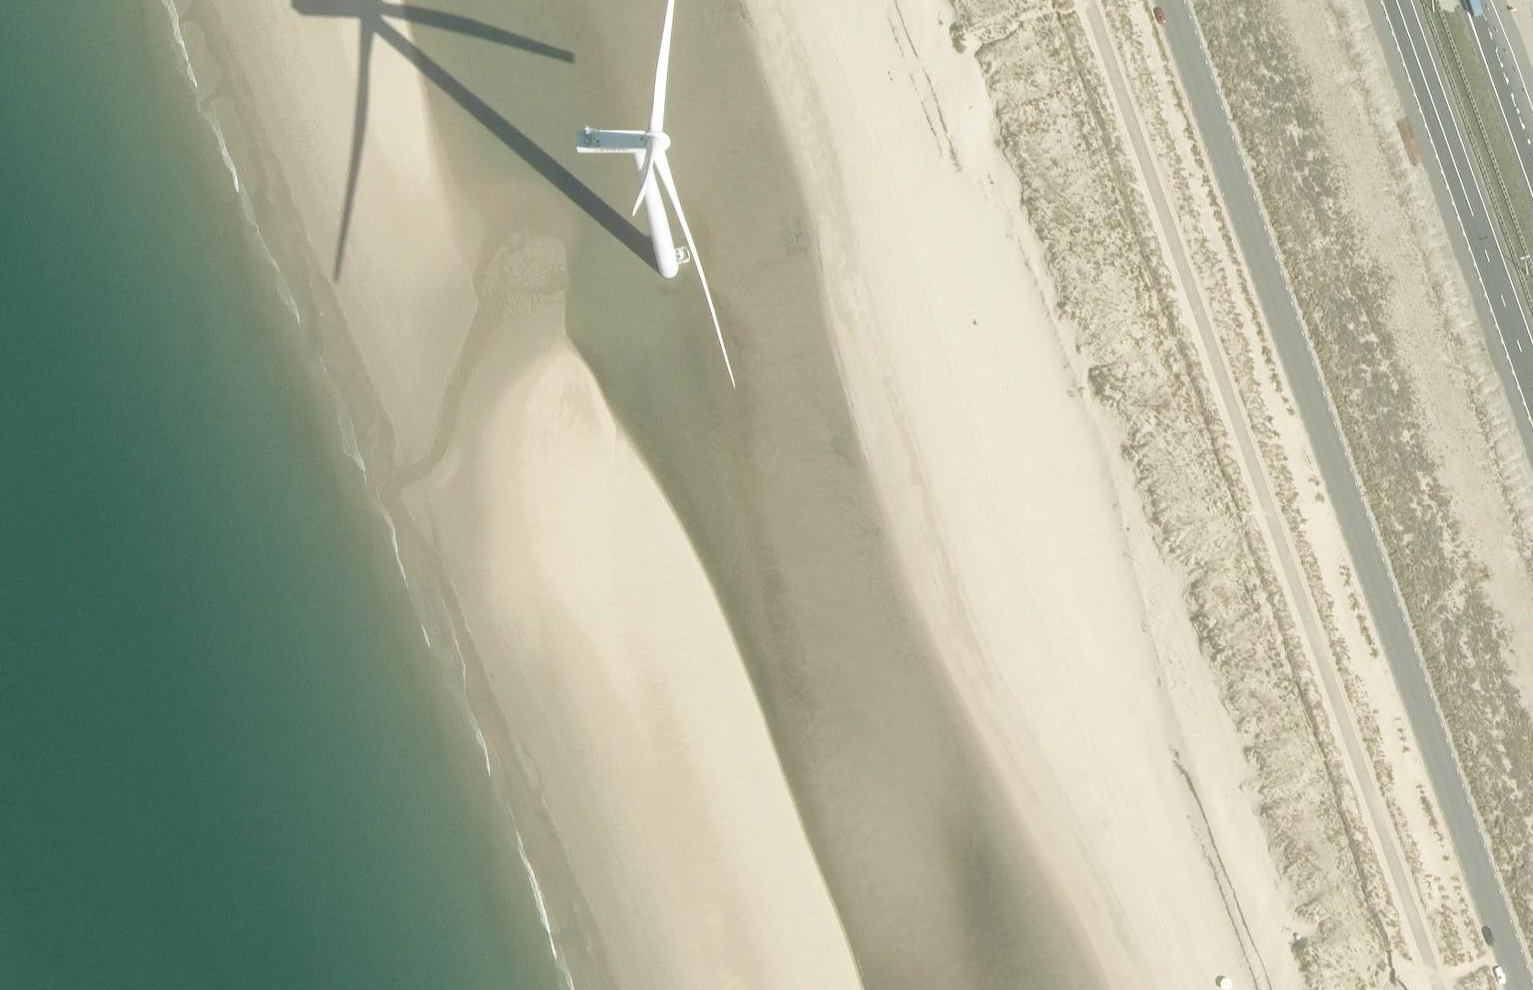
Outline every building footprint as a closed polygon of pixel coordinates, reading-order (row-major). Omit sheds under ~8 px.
[(638,266),(638,267),(638,268),(638,270),(638,271),(638,272),(638,273),(638,274),(639,275),(639,277),(639,278),(640,279),(640,280),(640,281),(641,282),(641,283),(642,284),(642,285),(643,286),(644,287),(644,288),(645,289),(646,290),(647,291),(647,292),(648,293),(649,294),(650,294),(651,295),(652,296),(653,297),(654,297),(655,298),(656,298),(657,299),(658,299),(659,300),(660,300),(661,301),(662,301),(664,301),(665,302),(666,302),(667,302),(668,302),(669,302),(671,302),(672,302),(673,302),(674,302),(675,302),(677,302),(678,302),(679,302),(680,301),(681,301),(682,301),(683,300),(685,300),(686,299),(687,299),(688,298),(689,298),(690,297),(691,297),(692,296),(693,295),(694,294),(695,294),(695,293),(696,292),(697,291),(698,290),(699,289),(699,288),(700,287),(701,286),(701,285),(702,284),(702,283),(703,282),(703,281),(704,280),(704,279),(705,278),(705,277),(705,275),(705,274),(706,273),(706,272),(706,271),(706,270),(706,268),(706,267),(706,266),(706,265),(706,264),(705,262),(705,261),(705,260),(705,259),(704,258),(704,257),(703,256),(703,255),(702,253),(702,252),(701,251),(701,250),(700,249),(699,248),(699,247),(698,246),(697,246),(696,245),(695,244),(695,243),(694,242),(693,242),(692,241),(691,240),(690,239),(689,239),(688,238),(687,238),(686,237),(685,237),(684,236),(682,236),(681,236),(680,235),(679,235),(678,235),(677,235),(675,235),(674,234),(673,234),(672,234),(671,234),(669,234),(668,235),(667,235),(666,235),(665,235),(664,235),(662,236),(661,236),(660,236),(659,237),(658,237),(657,238),(656,238),(655,239),(654,239),(653,240),(652,241),(651,242),(650,242),(649,243),(648,244),(647,245),(647,246),(646,246),(645,247),(644,248),(644,249),(643,250),(642,251),(642,252),(641,253),(641,254),(640,256),(640,257),(640,258),(639,259),(639,260),(639,261),(638,262),(638,264),(638,265),(638,266)]
